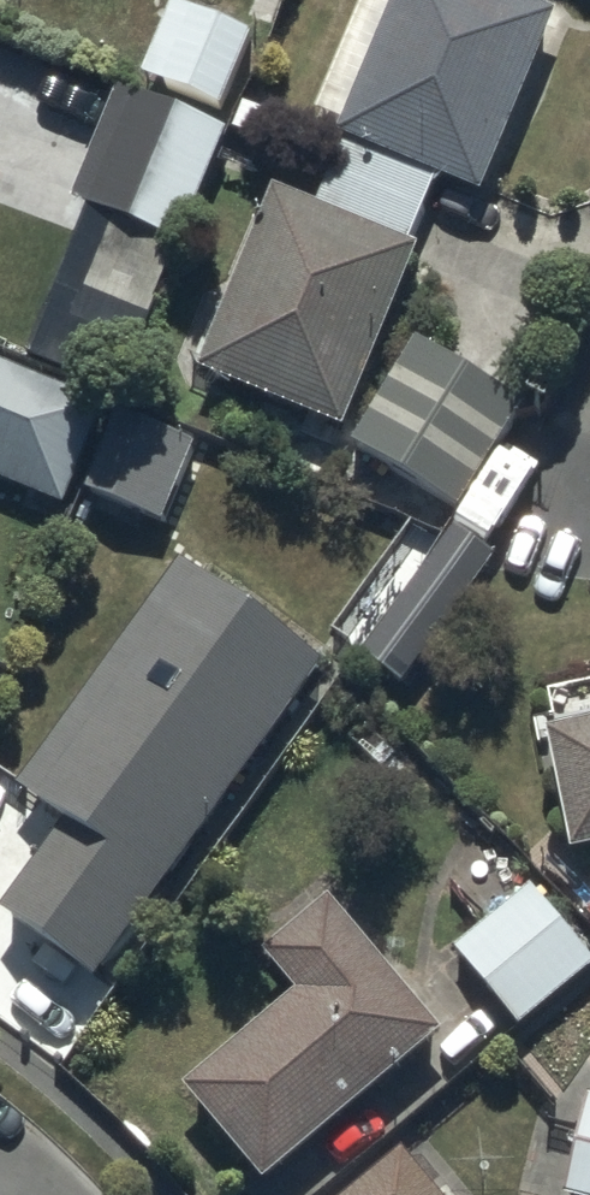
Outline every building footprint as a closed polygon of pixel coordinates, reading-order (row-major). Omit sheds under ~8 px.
[(183,0),(174,0),(145,66),(226,101),(256,32),(183,0)] [(351,138),(346,151),(489,210),(561,34),(526,19),(534,0),(378,0),(325,128),(351,138)] [(86,198),(178,237),(225,127),(120,82),(73,192),(86,198)] [(114,387),(178,237),(86,198),(22,348),(114,387)] [(424,270),(275,209),(206,392),(349,451),(424,270)] [(0,356),(0,472),(62,498),(103,399),(0,356)] [(531,424),(422,357),(359,463),(466,529),(531,424)] [(196,440),(118,405),(86,487),(161,519),(196,440)] [(325,676),(177,567),(10,798),(63,835),(1,923),(102,995),(325,676)] [(551,700),(561,749),(553,751),(577,871),(589,868),(589,693),(551,700)] [(455,962),(522,1043),(589,986),(589,973),(530,900),(455,962)] [(301,1015),(192,1109),(266,1194),(280,1194),(446,1052),(333,920),(267,976),(301,1015)] [(574,1194),(589,1194),(589,1115),(574,1194)] [(376,1194),(427,1194),(407,1170),(376,1194)]
